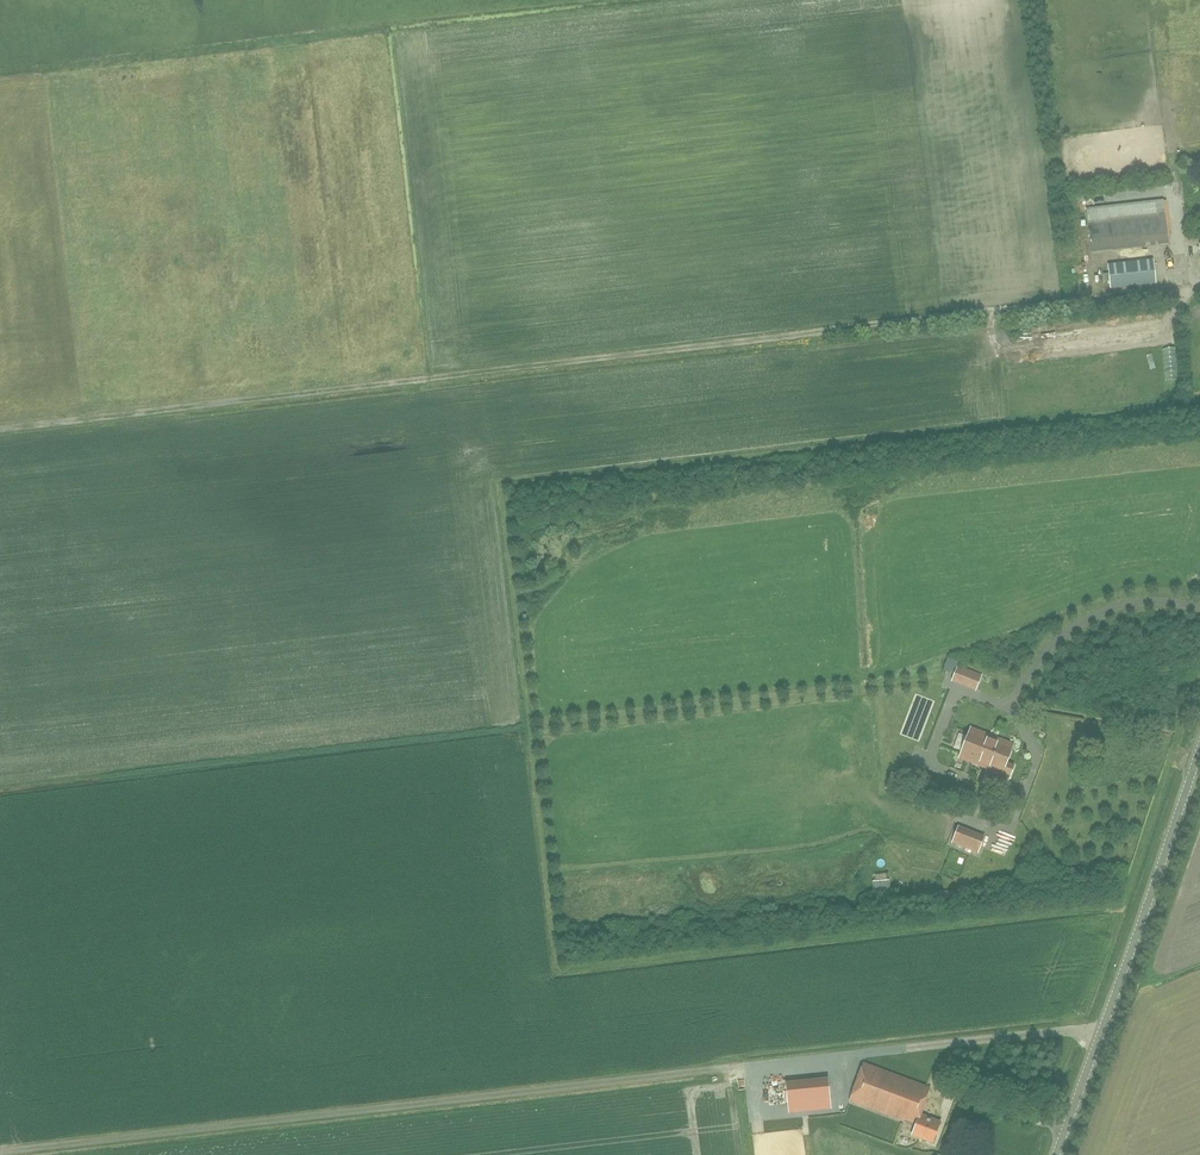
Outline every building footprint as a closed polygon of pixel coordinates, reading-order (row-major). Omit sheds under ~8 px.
[(1091,246),(1167,238),(1164,201),(1087,208),(1088,221),(1091,246)] [(1111,288),(1156,282),(1153,260),(1108,265),(1111,288)] [(1087,287),(1095,287),(1095,271),(1087,271),(1087,287)] [(1019,364),(1030,364),(1031,357),(1019,356),(1019,364)] [(959,667),(954,678),(976,686),(981,676),(959,667)] [(972,728),(960,758),(985,768),(986,763),(997,767),(995,773),(1009,778),(1013,766),(1006,763),(1013,744),(972,728)] [(959,827),(953,842),(977,852),(983,837),(959,827)] [(933,1142),(940,1123),(920,1115),(931,1088),(864,1063),(850,1101),(916,1125),(913,1135),(933,1142)] [(786,1083),(789,1106),(830,1102),(828,1078),(786,1083)]
